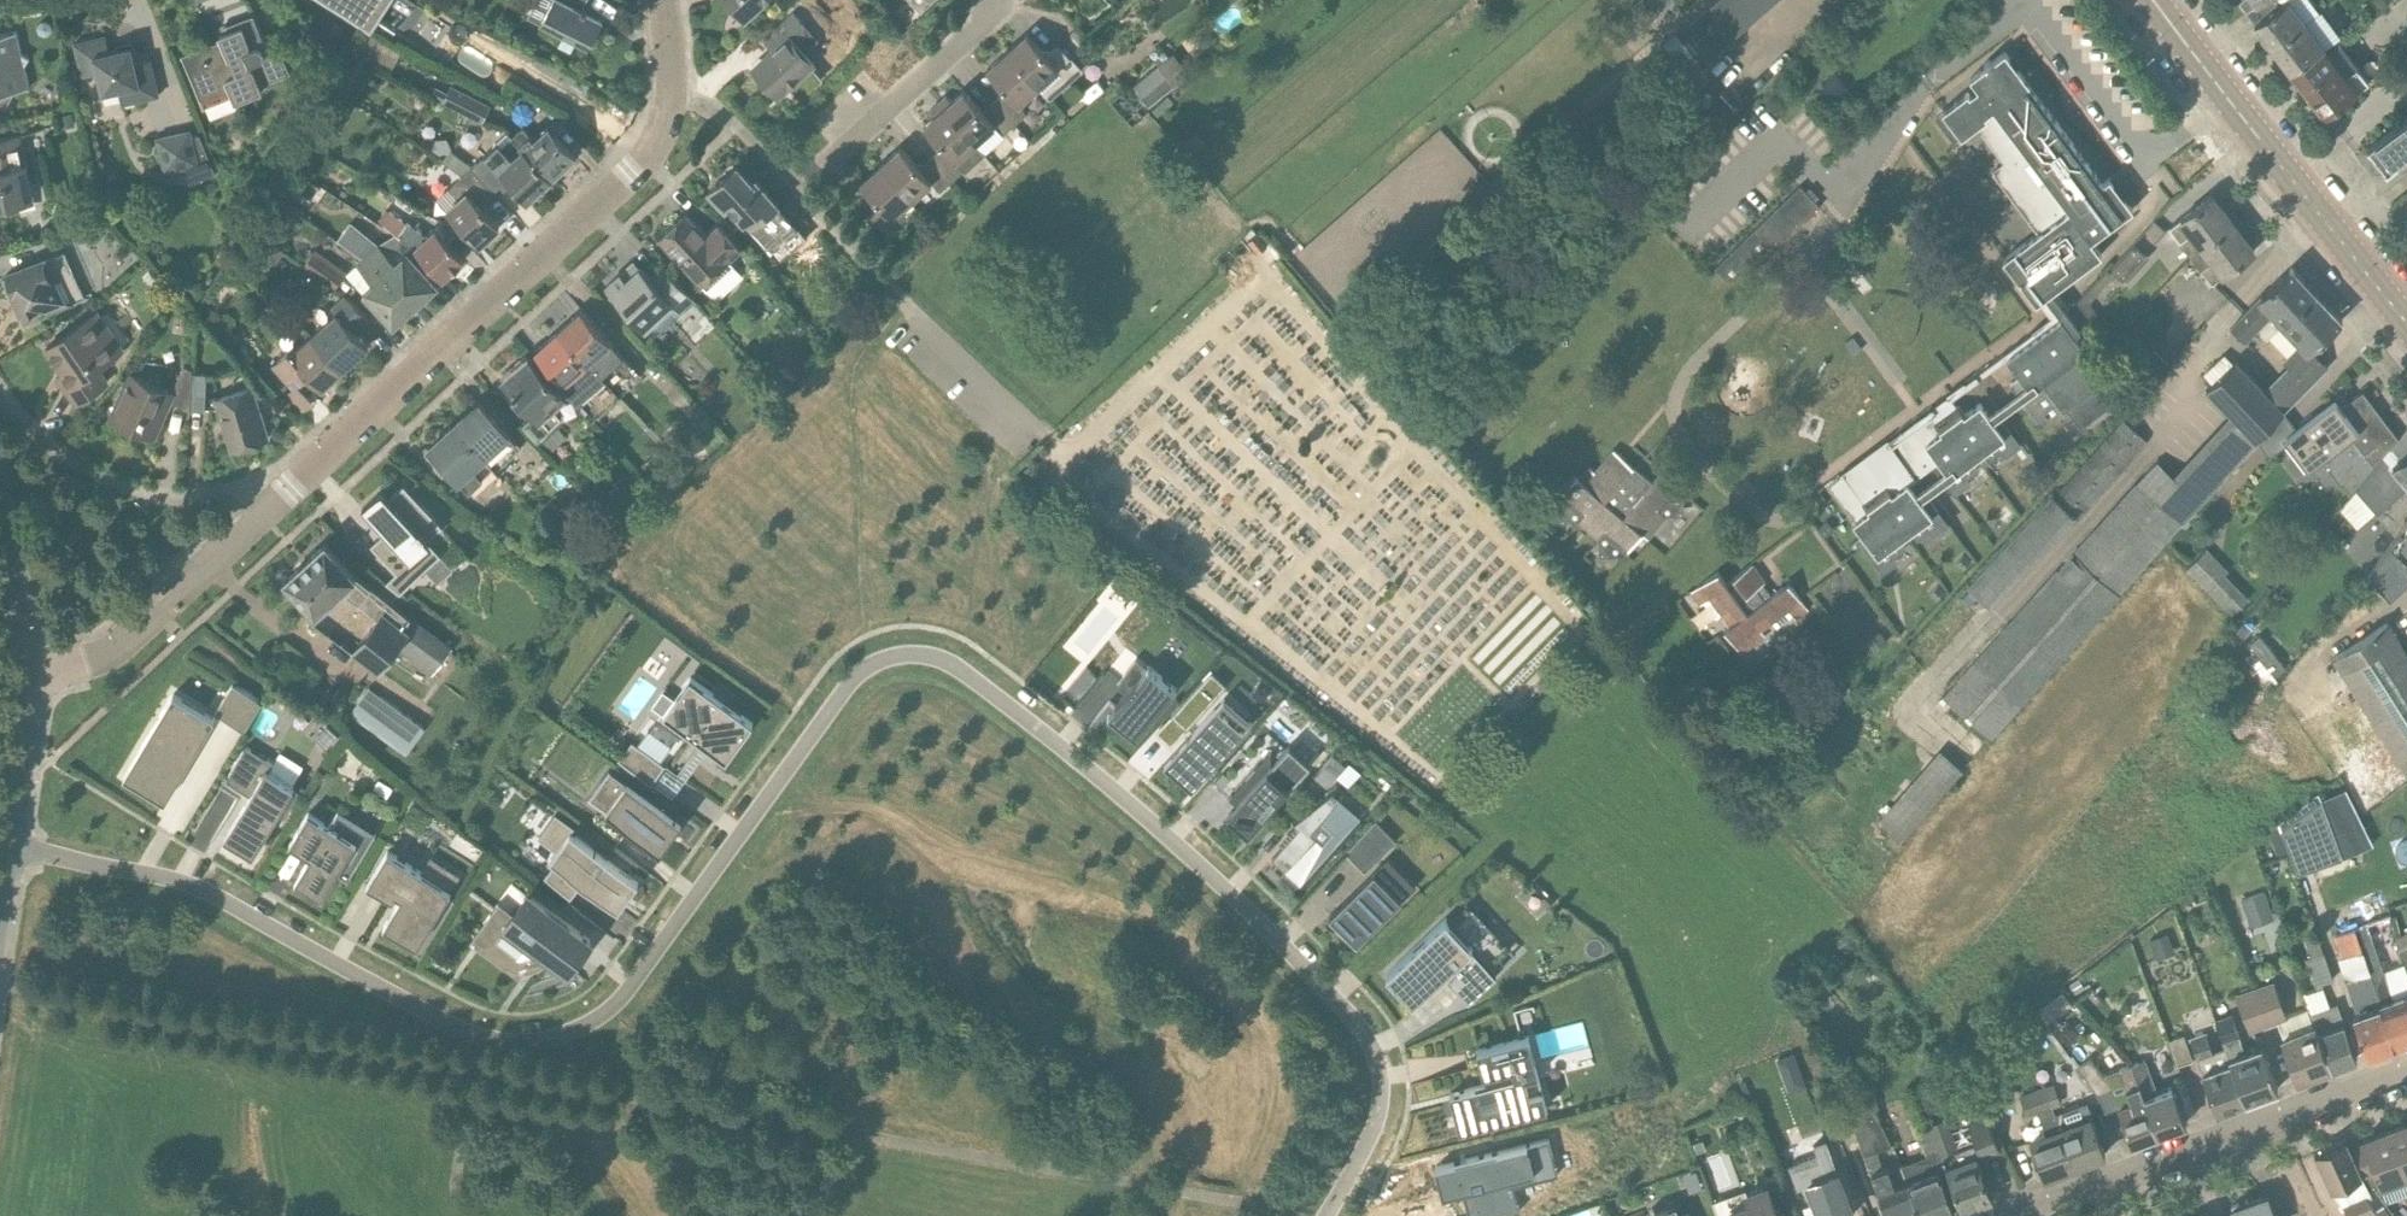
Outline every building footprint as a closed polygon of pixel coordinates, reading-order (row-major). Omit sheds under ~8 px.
[(371,31),(391,0),(322,0),(371,31)] [(603,19),(575,5),(577,0),(553,0),(541,24),(588,49),(603,19)] [(745,18),(765,0),(729,0),(745,18)] [(1677,33),(1684,42),(1699,28),(1717,49),(1773,0),(1714,0),(1677,33)] [(2239,1),(2238,0),(2238,1),(2245,10),(2246,10),(2247,11),(2261,0),(2241,0),(2239,1)] [(2247,11),(2256,22),(2255,23),(2272,46),(2306,21),(2290,0),(2285,0),(2283,2),(2282,0),(2261,0),(2247,11)] [(265,41),(254,13),(228,24),(230,30),(220,34),(222,39),(183,55),(205,107),(206,107),(203,101),(231,89),(236,101),(263,90),(261,84),(291,72),(276,37),(265,41)] [(778,94),(810,64),(787,39),(804,24),(794,13),(766,39),(775,50),(755,69),(778,94)] [(2306,21),(2272,46),(2291,71),(2316,53),(2325,45),(2306,21)] [(16,84),(17,90),(30,87),(25,66),(31,57),(23,52),(18,31),(0,35),(0,88),(16,84)] [(353,57),(356,59),(365,63),(380,37),(368,32),(353,57)] [(1028,33),(1006,53),(1037,88),(1059,68),(1067,78),(1080,67),(1059,44),(1047,54),(1028,33)] [(110,51),(107,39),(107,35),(75,43),(83,76),(98,72),(103,92),(119,88),(123,104),(160,96),(151,58),(136,62),(132,46),(110,51)] [(2316,53),(2291,71),(2326,116),(2370,82),(2336,37),(2325,45),(2316,53)] [(2032,331),(2036,336),(2062,317),(2075,334),(2081,330),(2065,309),(2069,305),(2056,288),(2102,254),(2091,240),(2098,235),(2100,237),(2115,225),(2114,223),(2133,208),(2110,177),(2104,182),(2006,51),(1992,61),(1990,58),(1984,63),(1986,66),(1971,77),(1979,88),(1971,94),(1969,92),(1943,111),(1962,136),(1977,125),(2012,171),(2000,180),(2039,232),(2003,259),(2036,303),(2038,301),(2050,317),(2032,331)] [(1037,88),(1006,53),(988,69),(1007,90),(995,101),(1016,124),(1028,113),(1020,104),(1037,88)] [(366,65),(356,59),(335,91),(345,97),(366,65)] [(1129,86),(1145,106),(1170,86),(1158,71),(1154,65),(1129,86)] [(1829,75),(1816,86),(1832,105),(1845,93),(1829,75)] [(492,104),(452,84),(449,90),(438,84),(432,96),(483,121),(492,104)] [(1016,124),(995,101),(984,111),(965,90),(953,100),(948,94),(938,103),(975,143),(996,125),(1004,134),(1016,124)] [(1133,126),(1144,116),(1124,92),(1112,101),(1133,126)] [(957,160),(975,143),(938,103),(931,110),(936,115),(924,126),(943,147),(931,158),(952,181),(965,170),(957,160)] [(73,112),(58,114),(60,127),(75,124),(73,112)] [(2368,147),(2387,173),(2400,162),(2406,163),(2406,162),(2406,118),(2368,147)] [(338,130),(324,122),(315,136),(328,145),(338,130)] [(514,135),(552,178),(575,156),(548,127),(537,137),(531,131),(529,132),(524,126),(514,135)] [(194,135),(192,128),(157,137),(165,172),(185,166),(191,182),(215,172),(201,133),(194,135)] [(552,178),(514,135),(510,132),(500,142),(486,154),(473,167),(497,193),(511,182),(527,200),(552,178)] [(2,181),(0,182),(0,206),(19,202),(17,197),(35,193),(21,134),(0,138),(0,172),(2,181)] [(952,181),(931,158),(920,168),(901,147),(882,164),(913,199),(933,182),(941,191),(952,181)] [(443,161),(463,176),(473,167),(451,150),(443,161)] [(913,199),(882,164),(861,183),(880,204),(868,214),(889,237),(901,227),(893,217),(913,199)] [(754,182),(743,171),(738,165),(709,192),(726,210),(730,207),(744,223),(739,227),(778,269),(811,239),(778,203),(779,203),(757,179),(754,182)] [(485,242),(491,237),(491,234),(500,225),(484,206),(497,193),(473,167),(463,176),(449,188),(460,199),(448,210),(479,244),(482,242),(485,242)] [(1716,268),(1735,288),(1820,206),(1801,186),(1716,268)] [(2170,227),(2192,256),(2234,223),(2212,195),(2170,227)] [(428,237),(409,224),(387,208),(378,221),(389,228),(416,246),(444,277),(465,258),(437,228),(428,237)] [(707,235),(687,213),(659,238),(708,290),(735,265),(730,260),(743,248),(720,223),(707,235)] [(2124,276),(2146,252),(2145,251),(2164,230),(2154,221),(2112,266),(2124,276)] [(2234,223),(2192,256),(2212,283),(2254,251),(2234,223)] [(1260,253),(1268,246),(1258,233),(1250,241),(1260,253)] [(380,244),(376,248),(369,254),(414,304),(436,284),(407,253),(396,262),(380,244)] [(278,261),(284,252),(274,245),(268,254),(278,261)] [(335,288),(347,271),(316,249),(304,266),(335,288)] [(49,314),(85,298),(65,252),(5,277),(23,317),(46,307),(49,314)] [(414,304),(369,254),(365,258),(358,265),(374,283),(364,292),(393,323),(414,304)] [(651,278),(641,266),(635,260),(607,286),(647,329),(671,306),(679,315),(696,299),(665,266),(651,278)] [(2284,323),(2285,323),(2318,293),(2292,267),(2257,299),(2231,331),(2245,342),(2257,329),(2268,339),(2284,323)] [(2094,301),(2118,278),(2112,271),(2087,294),(2094,301)] [(2318,293),(2285,323),(2304,343),(2283,363),(2288,368),(2265,391),(2235,360),(2206,388),(2230,413),(2173,475),(2156,459),(1946,697),(1991,737),(2181,522),(2185,521),(2211,491),(2256,440),(2258,443),(2285,413),(2283,410),(2327,365),(2312,349),(2343,320),(2318,293)] [(312,335),(344,369),(369,345),(356,331),(370,318),(354,301),(345,295),(332,307),(337,312),(312,335)] [(583,308),(561,329),(602,375),(624,354),(610,339),(611,338),(583,308)] [(77,403),(109,381),(99,367),(116,355),(99,330),(107,325),(98,312),(47,348),(72,384),(66,388),(77,403)] [(2017,393),(1989,414),(1994,421),(1999,417),(2022,400),(2042,426),(2064,409),(2065,410),(2067,409),(2081,428),(2113,404),(2100,384),(2114,374),(2093,346),(2087,350),(2075,334),(2062,317),(2036,336),(2007,358),(2020,375),(2010,383),(2017,393)] [(602,375),(561,329),(537,351),(565,381),(559,386),(566,393),(594,423),(617,402),(601,385),(602,375)] [(344,369),(312,335),(293,353),(289,349),(273,364),(295,388),(310,374),(323,388),(327,385),(325,382),(329,378),(331,381),(344,369)] [(566,393),(559,386),(531,355),(506,379),(551,427),(562,416),(553,406),(566,393)] [(191,410),(193,373),(193,369),(185,365),(173,392),(131,373),(111,417),(155,437),(171,401),(191,410)] [(193,373),(191,410),(205,410),(207,373),(193,373)] [(232,450),(270,438),(254,387),(216,399),(232,450)] [(2285,413),(2258,443),(2268,453),(2286,439),(2310,469),(2322,460),(2341,485),(2343,483),(2351,494),(2375,468),(2389,450),(2399,438),(2363,391),(2341,408),(2335,400),(2298,429),(2285,413)] [(1994,421),(1989,414),(1980,402),(1964,414),(1958,406),(1937,422),(1936,423),(1941,431),(1925,443),(1939,461),(1933,465),(1941,475),(1916,493),(1920,498),(1925,495),(1950,476),(1951,477),(1961,470),(1966,477),(1979,468),(1973,461),(1984,452),(1990,460),(2003,450),(1998,442),(2005,436),(2005,435),(2010,431),(1999,417),(1994,421)] [(480,403),(455,425),(484,457),(497,471),(521,449),(509,434),(480,403)] [(1937,422),(1932,415),(1889,448),(1884,442),(1842,474),(1869,510),(1853,522),(1866,539),(1861,543),(1872,558),(1877,554),(1878,555),(1887,548),(1893,557),(1906,547),(1900,539),(1911,531),(1917,539),(1929,530),(1923,521),(1932,515),(1932,514),(1936,511),(1925,495),(1920,498),(1916,493),(1909,483),(1933,465),(1939,461),(1925,443),(1941,431),(1936,423),(1937,422)] [(548,433),(533,417),(522,426),(538,443),(548,433)] [(2099,482),(2141,436),(2123,419),(1968,588),(1985,604),(2097,480),(2099,482)] [(484,457),(455,425),(431,448),(470,491),(484,479),(473,467),(484,457)] [(2399,438),(2389,450),(2397,460),(2365,486),(2358,493),(2360,496),(2345,509),(2315,545),(2323,553),(2354,521),(2352,518),(2374,498),(2401,475),(2406,482),(2406,428),(2399,438)] [(1654,481),(1614,448),(1595,471),(1590,467),(1580,478),(1577,476),(1562,493),(1584,512),(1578,519),(1600,537),(1605,530),(1630,551),(1643,534),(1648,539),(1667,515),(1660,509),(1679,486),(1662,472),(1654,481)] [(2032,476),(2024,485),(2032,493),(2040,484),(2032,476)] [(444,527),(406,484),(390,498),(383,491),(363,509),(385,533),(372,545),(397,573),(387,582),(402,593),(443,556),(429,541),(444,527)] [(737,531),(728,521),(721,528),(730,537),(737,531)] [(2406,585),(2406,521),(2402,530),(2368,574),(2390,600),(2406,585)] [(379,617),(354,651),(378,669),(396,646),(430,672),(446,651),(407,622),(412,618),(357,576),(327,543),(286,580),(316,613),(346,586),(353,592),(349,595),(379,617)] [(2210,587),(2225,573),(2228,569),(2207,548),(2189,566),(2210,587)] [(1964,570),(1972,561),(1963,553),(1955,562),(1964,570)] [(2260,577),(2268,584),(2280,570),(2271,563),(2260,577)] [(1771,595),(1762,583),(1765,581),(1752,564),(1726,583),(1719,572),(1692,592),(1702,606),(1706,603),(1716,618),(1723,613),(1731,624),(1726,629),(1743,652),(1766,635),(1761,629),(1772,621),(1777,628),(1793,616),(1795,619),(1809,609),(1789,582),(1771,595)] [(1945,591),(1938,582),(1929,590),(1936,599),(1945,591)] [(2395,754),(2406,771),(2406,651),(2388,622),(2333,658),(2395,754)] [(1867,642),(1875,651),(1887,641),(1880,631),(1867,642)] [(2286,666),(2259,635),(2247,645),(2275,676),(2286,666)] [(1115,707),(1108,715),(1137,738),(1177,688),(1149,665),(1127,647),(1107,671),(1129,689),(1115,706),(1115,707)] [(320,673),(308,664),(299,676),(311,685),(320,673)] [(1072,686),(1083,695),(1101,673),(1090,664),(1072,686)] [(691,676),(664,714),(703,742),(705,739),(720,750),(718,753),(727,759),(754,722),(691,676)] [(1187,727),(1219,691),(1204,677),(1172,713),(1187,727)] [(245,730),(262,701),(233,683),(216,712),(245,730)] [(407,753),(426,727),(369,687),(351,713),(407,753)] [(215,718),(174,693),(124,776),(166,801),(215,718)] [(1211,706),(1164,760),(1192,785),(1239,731),(1211,706)] [(666,765),(632,741),(618,761),(652,785),(666,765)] [(285,815),(300,789),(269,770),(273,763),(246,746),(226,779),(251,793),(225,837),(254,854),(279,811),(285,815)] [(1228,816),(1249,835),(1291,788),(1312,765),(1290,746),(1271,767),(1272,772),(1271,773),(1268,770),(1257,782),(1256,781),(1239,801),(1233,795),(1230,798),(1237,805),(1238,805),(1228,816)] [(1946,747),(1882,817),(1904,837),(1968,768),(1946,747)] [(1333,755),(1314,776),(1326,787),(1346,766),(1333,755)] [(661,851),(681,824),(682,821),(610,769),(602,781),(619,793),(606,811),(661,851)] [(1229,779),(1222,773),(1214,782),(1221,788),(1229,779)] [(1271,859),(1300,885),(1360,817),(1332,793),(1294,823),(1300,828),(1271,859)] [(526,819),(539,827),(551,807),(538,799),(526,819)] [(2322,799),(2281,829),(2299,873),(2343,857),(2322,799)] [(295,882),(323,898),(325,895),(338,873),(349,879),(377,833),(338,810),(329,825),(309,812),(290,844),(310,856),(295,882)] [(1378,821),(1346,853),(1365,871),(1397,840),(1378,821)] [(2287,850),(2278,828),(2267,832),(2275,854),(2287,850)] [(556,862),(546,876),(572,895),(583,881),(620,908),(640,880),(572,831),(552,859),(556,862)] [(451,889),(387,850),(367,885),(393,899),(397,894),(402,897),(384,927),(418,945),(451,889)] [(1375,871),(1330,915),(1357,943),(1402,899),(1375,871)] [(2264,891),(2241,898),(2250,926),(2273,919),(2264,891)] [(2346,926),(2394,916),(2389,892),(2341,902),(2346,926)] [(568,971),(591,940),(529,894),(506,926),(568,971)] [(1448,917),(1387,974),(1413,1002),(1445,972),(1470,998),(1497,973),(1491,967),(1513,947),(1468,900),(1449,918),(1448,917)] [(2395,1044),(2406,1040),(2406,993),(2392,999),(2371,940),(2365,925),(2354,929),(2395,1044)] [(2395,1044),(2354,929),(2333,936),(2341,958),(2338,959),(2358,1014),(2354,1016),(2368,1054),(2395,1044)] [(2149,939),(2155,953),(2172,946),(2166,932),(2149,939)] [(2396,936),(2406,968),(2406,932),(2396,936)] [(2316,989),(2323,986),(2322,983),(2334,979),(2318,934),(2304,939),(2310,957),(2305,959),(2316,989)] [(1809,990),(1824,981),(1816,969),(1801,979),(1809,990)] [(2069,984),(2075,993),(2084,987),(2078,978),(2069,984)] [(2253,990),(2266,1024),(2286,1017),(2273,982),(2253,990)] [(2266,1024),(2253,990),(2238,996),(2251,1030),(2266,1024)] [(2051,1017),(2042,1004),(2036,1008),(2045,1021),(2051,1017)] [(2315,1025),(2331,1068),(2357,1058),(2337,1005),(2311,1014),(2315,1025)] [(2225,1048),(2245,1101),(2278,1088),(2263,1048),(2246,1054),(2232,1016),(2216,1022),(2225,1048)] [(2331,1068),(2315,1025),(2283,1038),(2298,1081),(2331,1068)] [(1548,1106),(1529,1036),(1529,1035),(1477,1049),(1467,1052),(1473,1076),(1462,1079),(1465,1089),(1450,1093),(1460,1129),(1548,1106)] [(2179,1065),(2193,1059),(2183,1035),(2169,1041),(2179,1065)] [(2245,1101),(2225,1048),(2214,1052),(2208,1035),(2191,1041),(2217,1111),(2245,1101)] [(2133,1143),(2157,1134),(2132,1066),(2121,1069),(2119,1065),(2109,1069),(2107,1074),(2104,1075),(2091,1057),(2079,1066),(2099,1094),(2111,1088),(2119,1106),(2133,1143)] [(2132,1066),(2157,1134),(2186,1123),(2172,1087),(2156,1093),(2144,1061),(2132,1066)] [(2053,1085),(2044,1088),(2052,1107),(2062,1103),(2055,1084),(2053,1085)] [(2043,1176),(2075,1165),(2061,1129),(2052,1107),(2044,1088),(2035,1092),(2019,1098),(2026,1117),(2038,1112),(2046,1134),(2030,1140),(2043,1176)] [(1880,1120),(1866,1092),(1845,1102),(1856,1131),(1880,1120)] [(1983,1160),(2000,1154),(1986,1116),(1969,1123),(1983,1160)] [(2061,1129),(2075,1165),(2105,1153),(2092,1117),(2088,1118),(2061,1129)] [(1931,1125),(1946,1166),(1961,1207),(1991,1196),(1973,1147),(1957,1153),(1945,1120),(1931,1125)] [(2390,1129),(2406,1176),(2406,1123),(2390,1129)] [(1921,1215),(1936,1215),(1955,1209),(1939,1169),(1946,1166),(1931,1125),(1919,1129),(1928,1155),(1903,1164),(1903,1163),(1901,1164),(1921,1215)] [(2390,1129),(2363,1139),(2365,1144),(2352,1151),(2364,1178),(2373,1189),(2406,1176),(2390,1129)] [(2352,1151),(2346,1139),(2314,1153),(2331,1190),(2350,1215),(2394,1215),(2384,1203),(2373,1207),(2368,1196),(2371,1194),(2370,1190),(2373,1189),(2364,1178),(2352,1151)] [(1703,1140),(1694,1143),(1697,1152),(1706,1149),(1703,1140)] [(1854,1213),(1827,1140),(1814,1145),(1818,1154),(1790,1165),(1798,1187),(1809,1183),(1821,1215),(1847,1215),(1854,1213)] [(1469,1184),(1478,1215),(1486,1215),(1509,1210),(1500,1175),(1536,1165),(1530,1143),(1443,1166),(1449,1189),(1469,1184)] [(1901,1164),(1900,1163),(1888,1168),(1887,1166),(1882,1168),(1876,1151),(1865,1155),(1888,1215),(1921,1215),(1901,1164)] [(1768,1186),(1747,1193),(1751,1202),(1730,1211),(1731,1215),(1733,1214),(1734,1215),(1779,1215),(1768,1186)] [(2266,1195),(2233,1208),(2236,1215),(2274,1215),(2266,1195)] [(1677,1203),(1645,1215),(1646,1215),(1692,1215),(1689,1209),(1680,1212),(1677,1203)]
